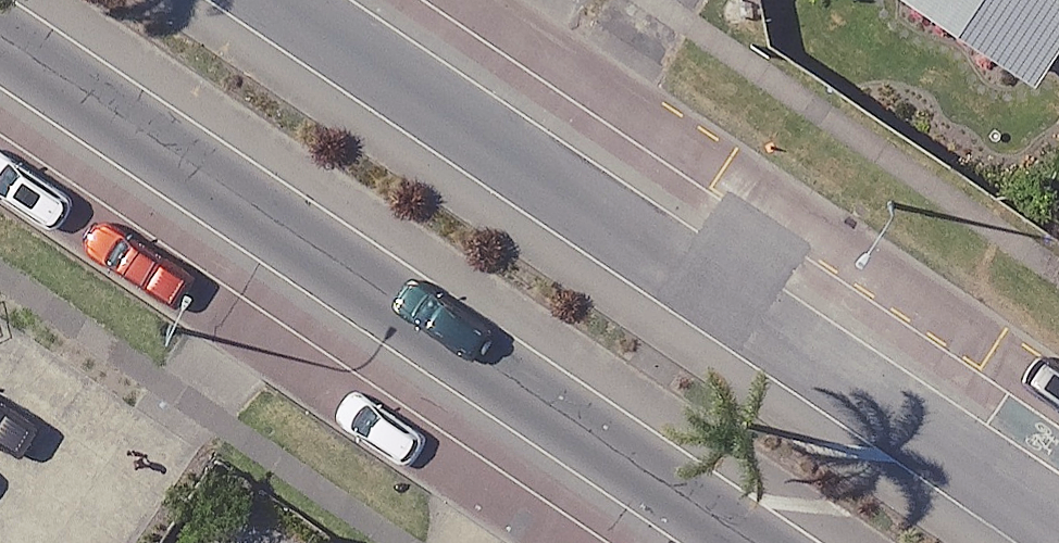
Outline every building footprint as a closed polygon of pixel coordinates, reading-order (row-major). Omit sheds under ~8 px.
[(1041,78),(1058,51),(1058,0),(923,0),(1041,78)]
